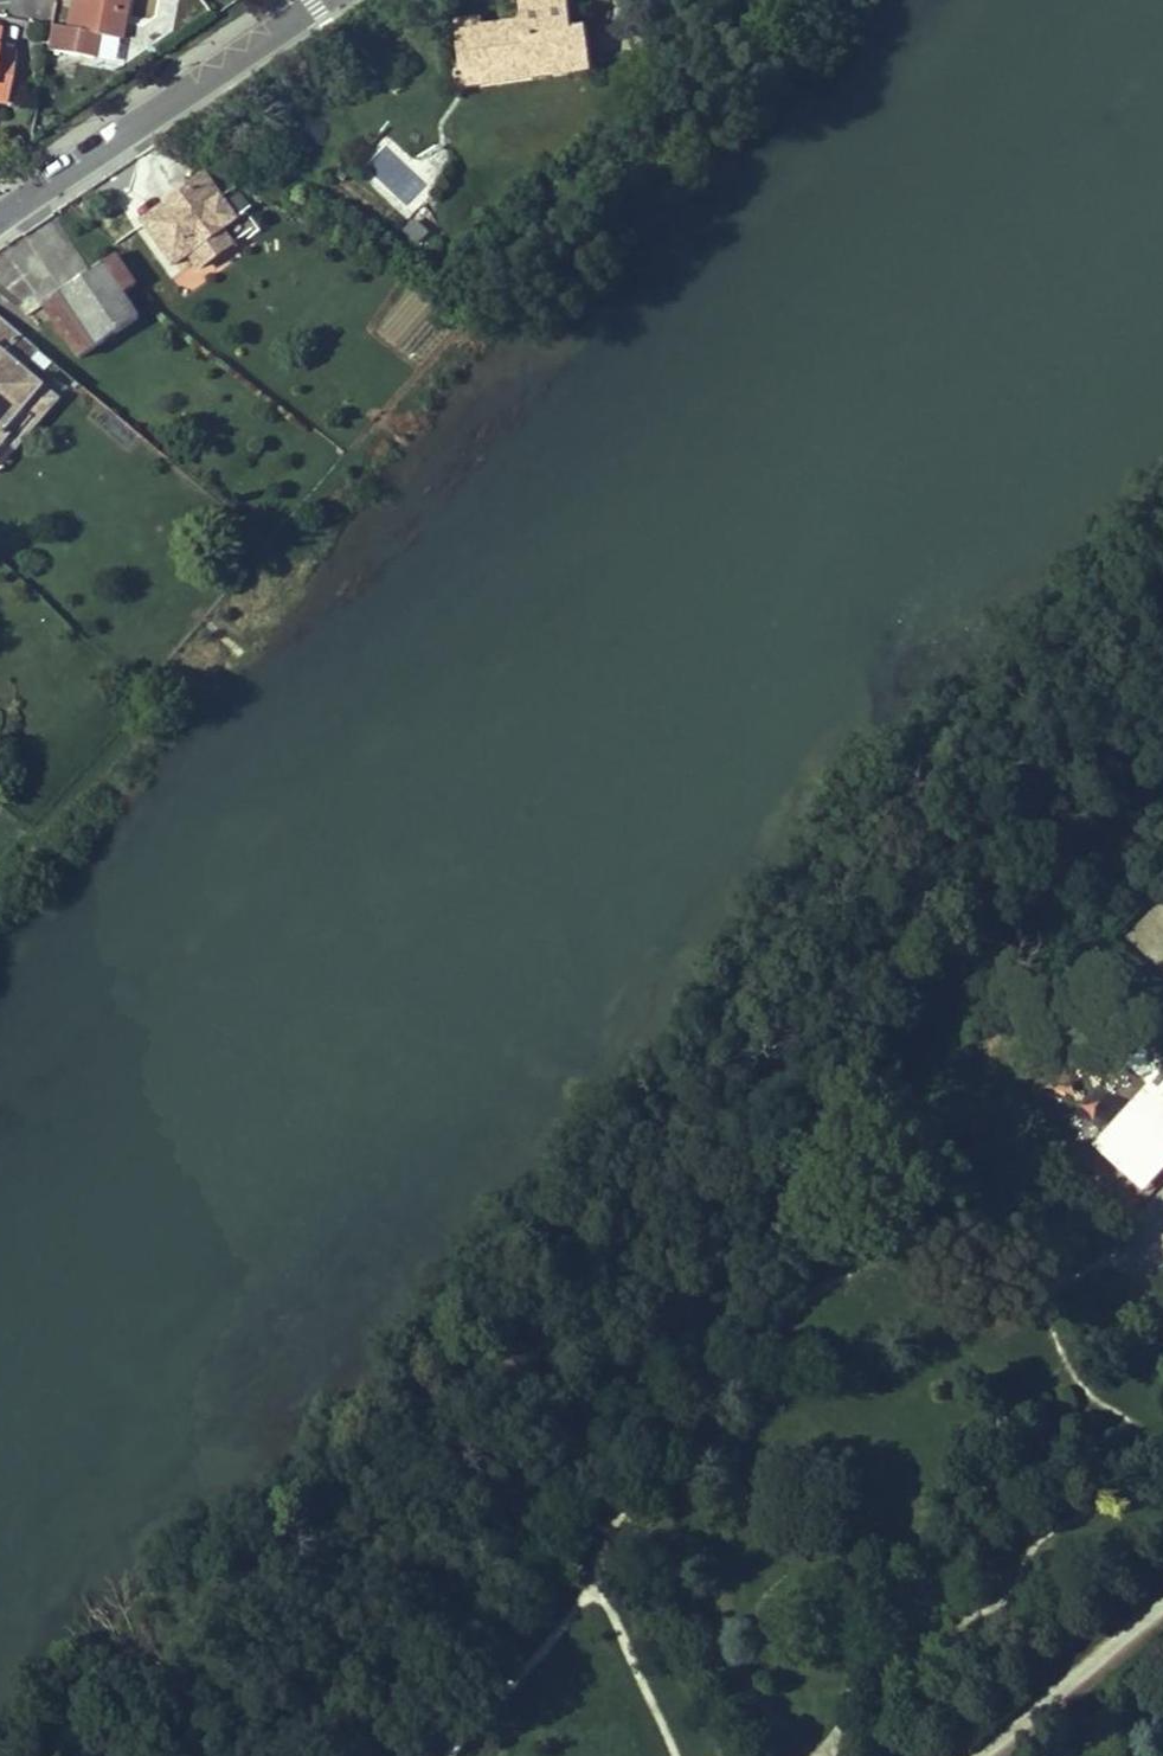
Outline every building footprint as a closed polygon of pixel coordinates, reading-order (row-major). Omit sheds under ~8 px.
[(73,31),(66,29),(50,26),(46,49),(91,58),(96,35),(117,40),(125,0),(79,0),(73,31)] [(73,31),(79,0),(73,0),(66,29),(73,31)] [(522,22),(482,27),(481,22),(455,25),(459,68),(454,70),(455,85),(461,84),(460,70),(484,68),(486,76),(527,72),(526,61),(541,60),(542,72),(590,67),(586,30),(585,24),(571,25),(568,0),(519,0),(522,22)] [(4,100),(13,53),(0,50),(0,99),(4,100)] [(186,188),(188,191),(143,222),(173,263),(190,251),(200,266),(233,242),(224,229),(237,219),(205,174),(186,188)] [(410,218),(400,235),(419,245),(428,228),(410,218)] [(112,256),(92,271),(61,292),(44,306),(79,358),(98,345),(137,317),(122,295),(134,286),(112,256)] [(21,338),(0,320),(0,455),(11,442),(6,438),(24,415),(34,413),(51,393),(28,374),(28,366),(9,352),(21,338)] [(61,401),(51,393),(34,413),(24,415),(6,438),(11,442),(21,450),(61,401)] [(1162,1170),(1162,1066),(1161,1064),(1093,1128),(1147,1185),(1162,1170)]
